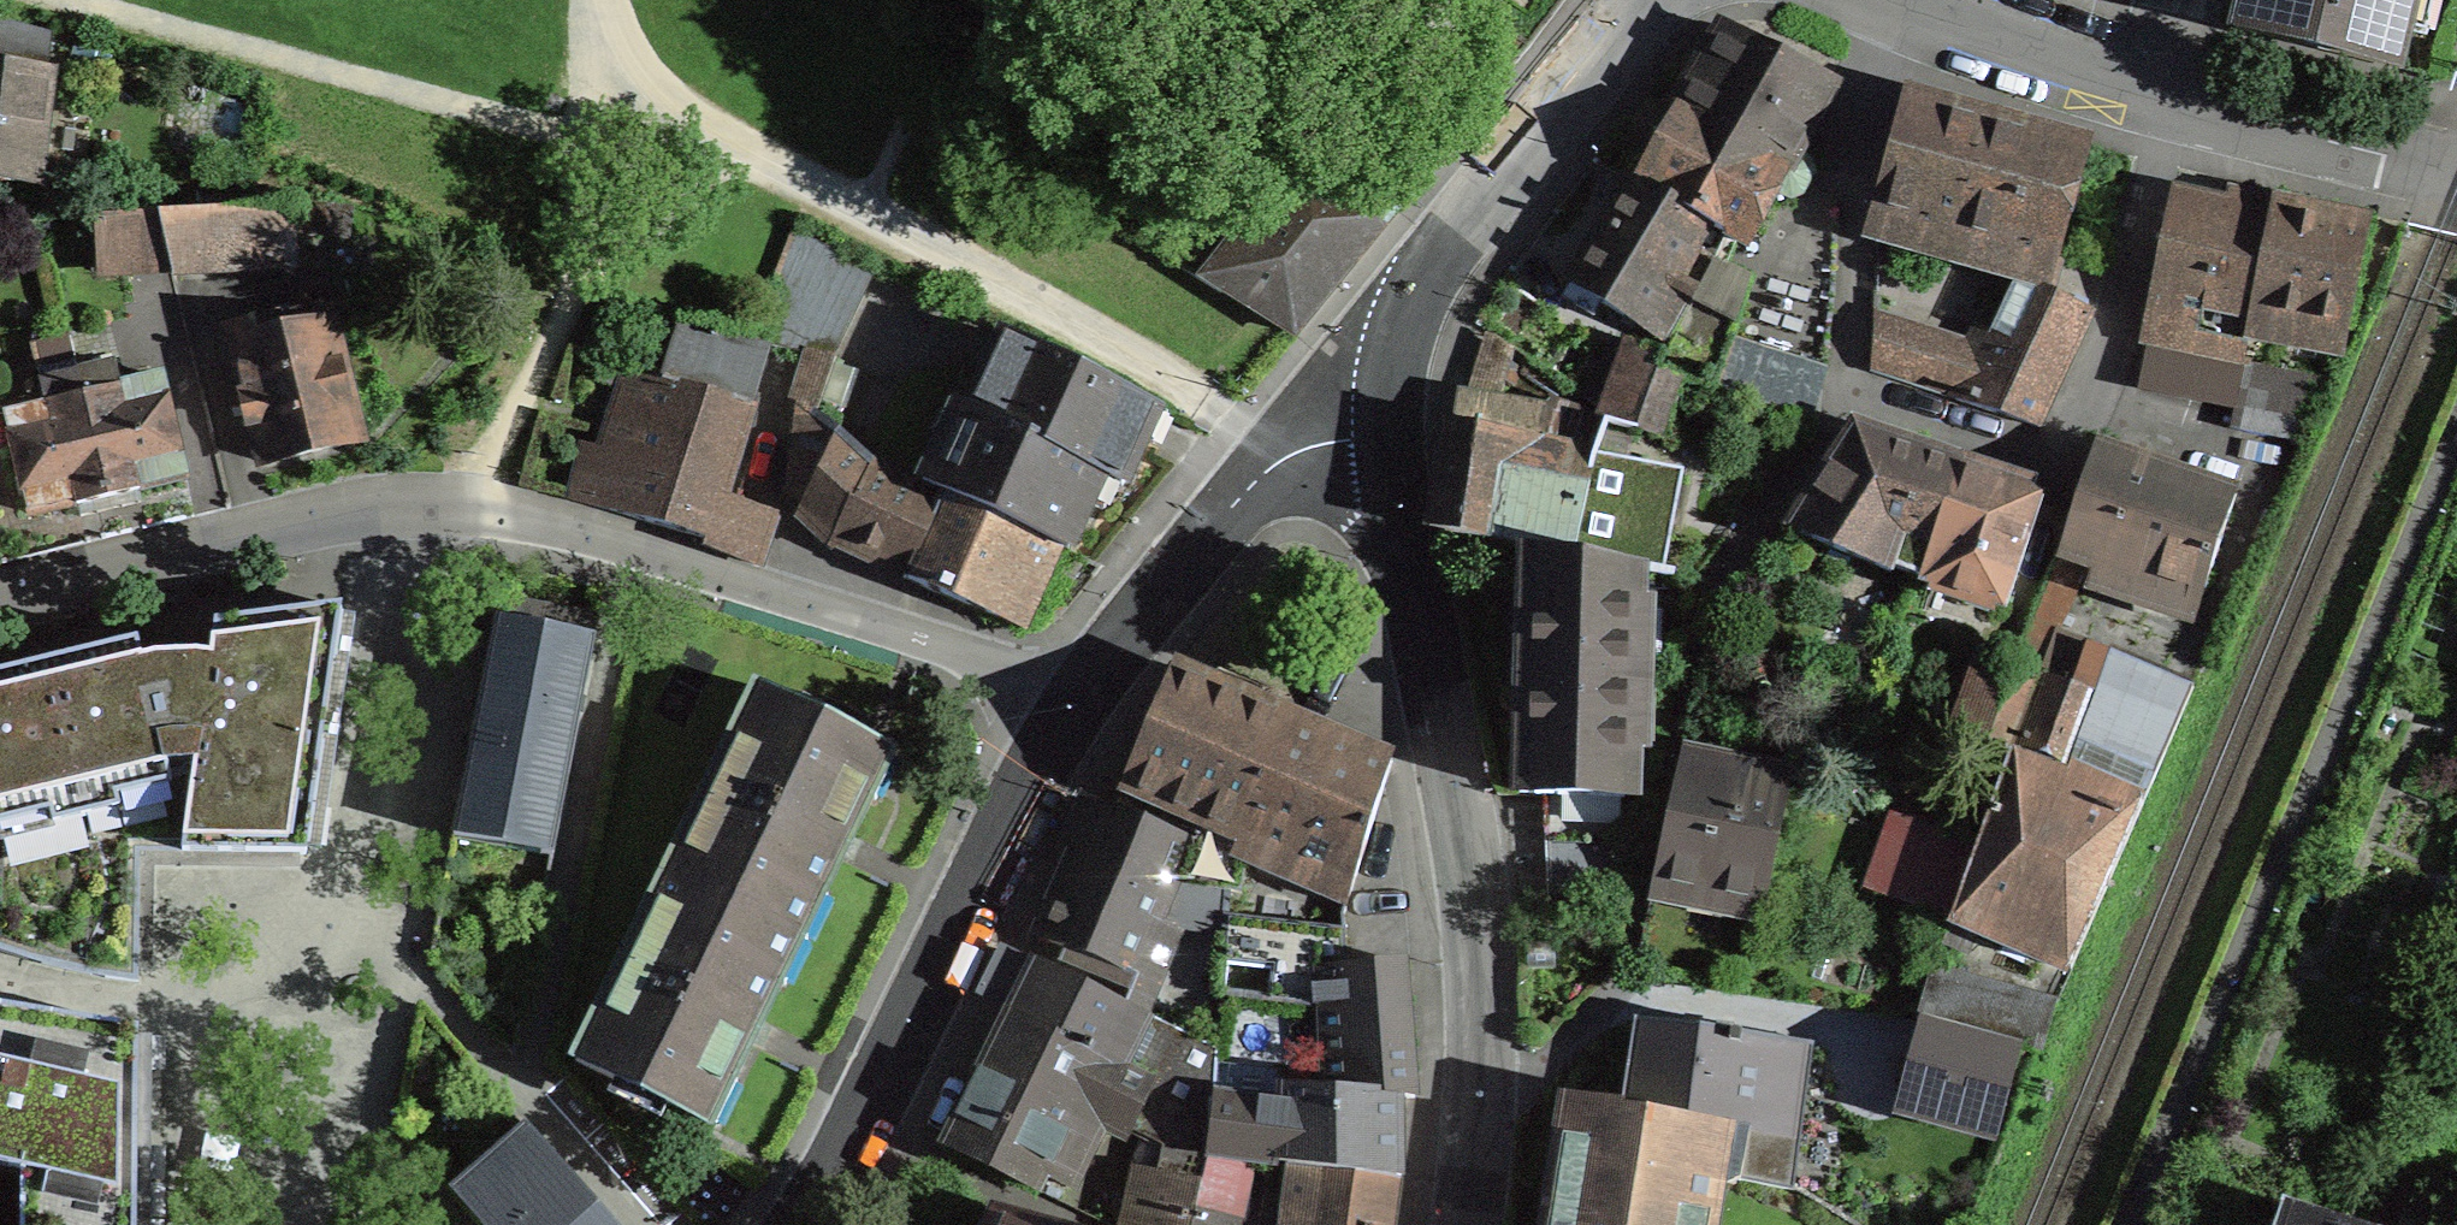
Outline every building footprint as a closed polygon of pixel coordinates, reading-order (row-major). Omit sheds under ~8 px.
[(2399,70),(2417,0),(2243,0),(2235,29),(2399,70)] [(0,21),(0,179),(34,184),(48,71),(45,71),(49,35),(0,21)] [(1802,143),(1832,81),(1726,27),(1639,181),(1712,222),(1710,225),(1746,245),(1750,242),(1777,191),(1791,197),(1801,193),(1813,171),(1810,161),(1797,154),(1802,143)] [(2047,286),(2089,146),(2003,122),(1906,95),(1874,210),(1901,218),(1894,243),(2003,273),(1969,355),(1873,326),(1872,372),(2038,427),(2093,311),(2047,286)] [(1399,205),(1366,177),(1347,182),(1337,193),(1310,170),(1220,286),(1294,334),(1399,205)] [(1568,284),(1646,328),(1647,326),(1694,250),(1710,225),(1712,222),(1639,181),(1631,177),(1626,185),(1568,284)] [(2267,215),(2172,195),(2143,341),(2217,357),(2227,313),(2345,338),(2369,222),(2306,209),(2270,201),(2267,215)] [(294,265),(291,207),(159,214),(171,265),(173,271),(294,265)] [(171,265),(159,214),(97,218),(100,269),(171,265)] [(829,358),(872,268),(796,230),(769,299),(754,339),(769,343),(806,352),(829,358)] [(1662,353),(1656,368),(1809,417),(1823,374),(1724,343),(1746,283),(1713,268),(1716,262),(1694,250),(1647,326),(1669,339),(1662,353)] [(255,425),(264,462),(358,440),(330,322),(313,326),(309,308),(231,327),(247,393),(240,395),(244,411),(247,427),(255,425)] [(754,339),(681,322),(663,378),(640,473),(721,497),(745,420),(769,343),(754,339)] [(1161,414),(1162,411),(1019,340),(1003,375),(991,370),(957,444),(944,438),(923,485),(942,492),(1058,546),(1066,549),(1088,502),(1084,500),(1087,492),(1096,473),(1120,484),(1154,411),(1161,414)] [(1662,353),(1630,341),(1601,420),(1635,426),(1656,368),(1662,353)] [(794,391),(797,405),(816,413),(835,359),(829,358),(806,352),(794,391)] [(707,539),(704,546),(757,565),(768,532),(766,531),(767,512),(721,498),(721,497),(640,473),(663,378),(605,359),(605,360),(598,379),(622,388),(603,450),(590,502),(578,498),(569,496),(568,496),(568,498),(707,539)] [(120,386),(115,363),(77,372),(108,498),(128,494),(139,491),(138,486),(185,475),(161,376),(120,386)] [(75,501),(77,506),(87,504),(108,498),(77,372),(40,381),(45,405),(4,414),(28,513),(75,501)] [(823,532),(835,542),(835,545),(905,578),(942,492),(923,485),(874,464),(816,413),(797,405),(793,438),(828,451),(802,513),(823,532)] [(1551,555),(1552,552),(1571,556),(1593,453),(1593,450),(1449,426),(1445,454),(1440,482),(1454,484),(1444,535),(1526,550),(1551,555)] [(1891,572),(1892,567),(1923,579),(1961,464),(1933,455),(1855,429),(1789,530),(1891,572)] [(582,445),(569,496),(578,498),(590,502),(603,450),(582,445)] [(2175,474),(2095,448),(2061,552),(2200,597),(2236,494),(2175,474)] [(1683,471),(1593,453),(1571,556),(1653,571),(1663,573),(1672,525),(1683,471)] [(2011,481),(1961,464),(1923,579),(1971,595),(1966,611),(1985,617),(1991,602),(2001,605),(2037,499),(2015,492),(2009,490),(2011,481)] [(1058,546),(942,492),(905,578),(922,586),(1024,630),(1049,567),(1058,546)] [(1636,680),(1650,680),(1653,571),(1571,556),(1552,552),(1551,555),(1526,550),(1522,673),(1519,793),(1520,793),(1545,793),(1550,907),(1624,903),(1619,796),(1632,796),(1636,680)] [(47,805),(51,818),(116,800),(113,786),(168,769),(167,755),(195,755),(182,852),(306,849),(344,597),(215,612),(215,647),(206,645),(185,644),(155,647),(144,649),(138,631),(0,665),(0,817),(47,805)] [(453,837),(552,856),(565,793),(595,639),(495,619),(453,837)] [(1953,918),(2068,968),(2191,687),(2111,652),(2094,697),(2040,677),(2011,757),(1978,849),(1953,918)] [(2011,757),(2040,677),(1993,655),(1962,740),(2011,757)] [(1173,666),(1120,788),(1351,887),(1391,759),(1277,711),(1173,666)] [(705,834),(682,882),(799,939),(845,845),(891,751),(774,694),(749,745),(733,737),(690,826),(705,834)] [(1762,908),(1790,777),(1683,755),(1668,823),(1653,886),(1762,908)] [(1074,853),(1035,935),(1122,971),(1137,977),(1161,922),(1221,932),(1222,915),(1224,890),(1241,893),(1247,860),(1199,838),(1196,839),(1193,845),(1096,803),(1075,853),(1074,853)] [(1897,820),(1872,889),(1953,918),(1978,849),(1897,820)] [(752,1033),(799,939),(682,882),(658,930),(642,922),(599,1011),(615,1019),(590,1069),(707,1126),(752,1033)] [(1395,1096),(1414,1097),(1403,962),(1374,964),(1347,966),(1344,928),(1222,915),(1221,932),(1220,962),(1272,967),(1268,1001),(1316,1007),(1319,1089),(1319,1092),(1395,1096)] [(1035,959),(981,1068),(944,1145),(1036,1191),(1044,1176),(1061,1184),(1094,1116),(1128,1133),(1153,1083),(1159,1086),(1169,1067),(1132,1048),(1149,1015),(1035,959)] [(2039,1001),(1933,973),(1917,1018),(1956,1030),(1955,1034),(1959,1035),(1960,1031),(1963,1032),(1997,1041),(1996,1045),(2000,1046),(2001,1042),(2013,1045),(2013,1046),(2020,1048),(2020,1047),(2026,1049),(2027,1046),(2039,1001)] [(0,1000),(0,1156),(21,1161),(22,1224),(133,1224),(136,1022),(0,1000)] [(1749,1128),(1740,1180),(1785,1188),(1795,1121),(1752,1114),(1756,1074),(1810,1080),(1814,1046),(1758,1035),(1742,1033),(1638,1019),(1624,1107),(1749,1128)] [(1996,1045),(1997,1041),(1963,1032),(1953,1068),(1913,1057),(1903,1096),(1952,1109),(1962,1072),(2009,1085),(2020,1048),(2013,1046),(2013,1045),(2001,1042),(2000,1046),(1996,1045)] [(1292,1163),(1396,1174),(1395,1108),(1395,1096),(1319,1092),(1319,1089),(1281,1086),(1280,1105),(1215,1097),(1208,1153),(1238,1157),(1292,1163)] [(1624,1107),(1569,1099),(1563,1139),(1558,1140),(1544,1224),(1707,1224),(1715,1176),(1740,1180),(1749,1128),(1624,1107)] [(449,1190),(479,1224),(614,1224),(568,1173),(525,1124),(449,1190)] [(1236,1222),(1223,1219),(1238,1157),(1208,1153),(1202,1182),(1192,1224),(1235,1224),(1236,1222)] [(1396,1178),(1396,1174),(1292,1163),(1285,1224),(1390,1224),(1396,1178)] [(1141,1224),(1192,1224),(1202,1182),(1154,1172),(1141,1224)] [(2282,1203),(2275,1224),(2351,1224),(2282,1203)] [(1009,1212),(1003,1224),(1050,1224),(1009,1212)]
